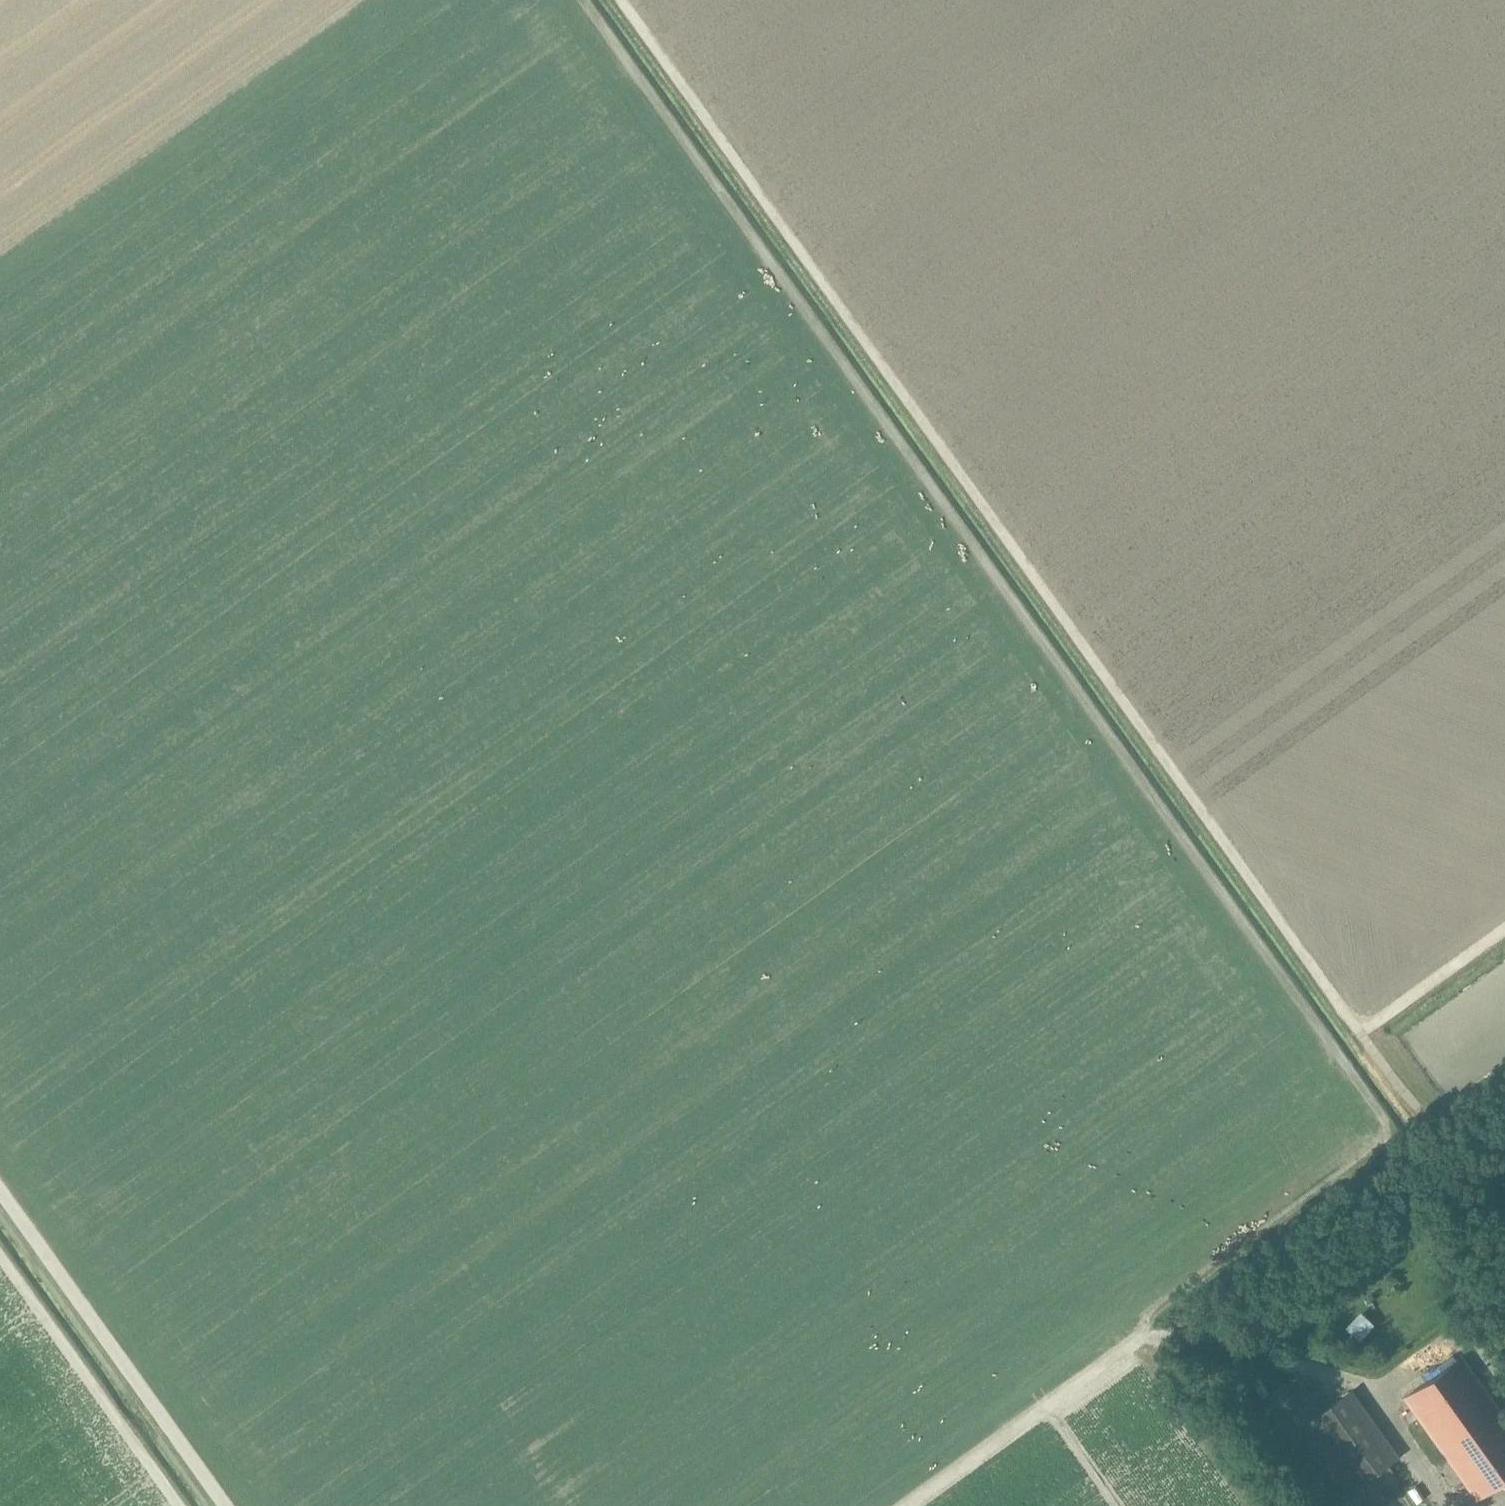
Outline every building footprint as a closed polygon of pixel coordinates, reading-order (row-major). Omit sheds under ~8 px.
[(1419,1387),(1403,1398),(1476,1500),(1504,1479),(1504,1418),(1461,1357),(1419,1387)] [(1298,1381),(1264,1405),(1288,1437),(1322,1413),(1298,1381)] [(1322,1413),(1288,1437),(1334,1502),(1396,1458),(1350,1393),(1322,1413)]
